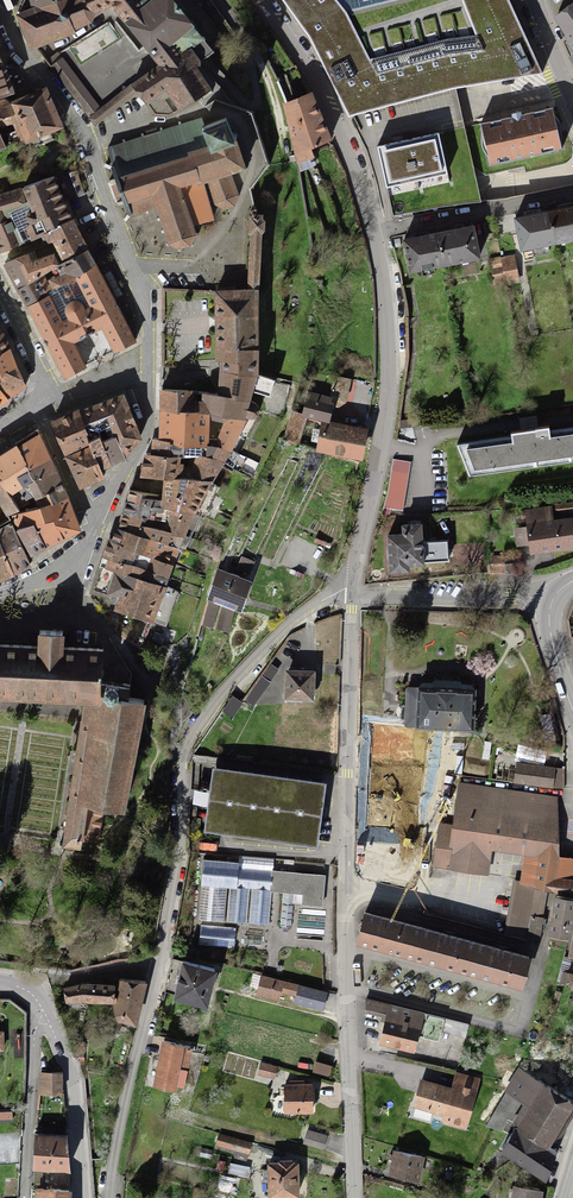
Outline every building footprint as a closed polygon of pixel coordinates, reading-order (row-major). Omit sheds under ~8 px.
[(18,15),(19,18),(20,18),(25,31),(31,44),(31,45),(32,47),(34,46),(75,31),(74,28),(80,25),(80,26),(82,25),(82,24),(88,21),(89,22),(90,21),(91,20),(90,19),(93,12),(94,12),(95,11),(112,4),(120,14),(146,46),(154,57),(160,65),(132,85),(137,92),(146,104),(168,88),(181,110),(196,100),(211,90),(194,64),(208,55),(211,51),(202,39),(203,38),(194,27),(173,0),(54,0),(33,7),(23,11),(24,13),(21,14),(21,13),(18,15)] [(320,53),(329,72),(349,116),(351,121),(364,149),(365,151),(373,186),(375,194),(388,207),(394,213),(411,211),(440,206),(452,205),(480,202),(473,169),(485,176),(524,167),(525,171),(564,162),(551,107),(479,124),(464,128),(460,110),(455,90),(543,74),(530,42),(512,0),(284,0),(320,53)] [(572,39),(572,2),(556,17),(570,41),(572,39)] [(58,53),(46,61),(93,123),(95,125),(134,95),(137,92),(132,85),(101,110),(63,59),(58,53)] [(0,66),(0,97),(12,92),(4,64),(0,66)] [(25,137),(27,141),(28,141),(31,148),(54,139),(51,131),(62,126),(45,88),(11,102),(15,113),(25,137)] [(330,139),(310,96),(287,107),(296,152),(298,161),(306,158),(304,150),(330,139)] [(0,100),(0,119),(13,114),(9,103),(4,99),(0,100)] [(7,145),(25,137),(15,113),(13,114),(0,119),(0,149),(7,145)] [(148,209),(157,206),(160,216),(157,217),(158,220),(161,219),(165,228),(161,229),(162,232),(165,231),(169,240),(166,243),(168,245),(171,243),(178,246),(178,250),(181,250),(181,246),(189,244),(192,246),(194,244),(191,242),(195,235),(198,235),(199,232),(195,232),(192,225),(213,219),(208,202),(214,200),(215,203),(224,208),(233,205),(237,195),(229,173),(241,169),(245,171),(247,168),(244,166),(237,145),(236,139),(237,134),(232,133),(226,118),(204,126),(201,118),(181,124),(180,121),(178,122),(179,125),(163,130),(162,127),(159,128),(160,131),(144,136),(143,133),(141,134),(142,137),(126,142),(125,139),(122,140),(123,143),(107,148),(113,166),(106,163),(105,166),(112,169),(115,178),(109,180),(110,182),(110,183),(116,181),(117,184),(120,193),(123,200),(117,202),(118,205),(124,203),(128,213),(124,219),(126,220),(130,214),(145,209),(146,213),(149,212),(148,209)] [(9,178),(14,190),(23,186),(35,182),(29,170),(9,178)] [(69,173),(78,198),(86,195),(76,170),(69,173)] [(71,218),(54,175),(51,176),(35,182),(23,186),(29,203),(27,204),(28,208),(26,208),(27,211),(26,213),(26,218),(30,221),(26,225),(32,239),(45,234),(71,218)] [(32,239),(26,225),(30,221),(26,218),(26,213),(27,211),(26,208),(28,208),(27,204),(29,203),(23,186),(14,190),(0,194),(0,253),(32,239)] [(514,219),(522,257),(545,252),(544,244),(572,238),(572,206),(568,207),(531,215),(514,219)] [(221,360),(221,370),(255,373),(257,370),(259,226),(256,210),(250,212),(253,226),(251,267),(254,267),(254,289),(250,289),(250,291),(235,291),(216,291),(217,324),(217,360),(221,360)] [(55,256),(60,264),(87,249),(71,218),(45,234),(46,238),(51,240),(53,239),(55,243),(56,246),(57,246),(60,253),(55,256)] [(493,223),(483,225),(486,241),(497,238),(493,223)] [(425,236),(405,240),(411,271),(479,258),(473,227),(456,230),(425,236)] [(4,263),(18,288),(44,272),(60,264),(55,256),(60,253),(57,246),(56,246),(55,243),(4,263)] [(52,288),(52,289),(95,264),(87,249),(60,264),(44,272),(45,274),(54,269),(58,276),(56,275),(54,276),(53,276),(51,278),(51,279),(51,281),(53,287),(52,288)] [(504,268),(505,279),(517,277),(513,257),(503,259),(504,268)] [(501,260),(489,262),(490,270),(502,268),(501,260)] [(45,292),(28,304),(64,377),(86,365),(74,341),(102,326),(114,350),(136,339),(95,264),(52,289),(51,290),(46,293),(45,292)] [(504,268),(492,270),(494,284),(506,281),(505,279),(504,268)] [(103,274),(116,298),(123,294),(111,270),(103,274)] [(45,274),(44,272),(18,288),(28,304),(45,292),(40,281),(44,279),(51,290),(52,289),(52,288),(45,274)] [(0,334),(0,354),(9,347),(2,332),(0,334)] [(16,366),(9,347),(0,354),(0,376),(16,366)] [(0,376),(0,388),(8,397),(26,386),(16,366),(0,376)] [(221,374),(219,393),(249,397),(251,390),(270,395),(275,379),(255,373),(221,370),(221,374)] [(301,412),(292,410),(283,437),(298,441),(307,415),(328,419),(331,404),(337,405),(338,406),(345,401),(344,400),(349,378),(335,375),(331,396),(330,396),(328,402),(312,398),(313,393),(308,391),(306,397),(308,398),(301,412)] [(203,391),(189,390),(162,389),(162,410),(203,410),(203,391)] [(219,393),(203,391),(203,410),(207,410),(244,418),(245,416),(252,416),(255,415),(257,414),(258,413),(259,411),(259,410),(259,409),(258,407),(257,404),(255,402),(253,401),(248,400),(249,397),(219,393)] [(123,395),(79,412),(91,440),(99,436),(101,440),(115,434),(125,457),(134,445),(141,438),(123,395)] [(161,439),(185,441),(201,443),(219,445),(229,449),(240,429),(244,418),(207,410),(203,410),(162,410),(161,439)] [(66,453),(91,442),(91,440),(79,412),(52,422),(66,453)] [(412,421),(399,423),(399,432),(413,431),(412,421)] [(324,422),(319,449),(360,456),(364,429),(324,422)] [(458,443),(469,476),(572,460),(572,425),(549,429),(548,423),(532,426),(509,429),(510,435),(458,443)] [(16,443),(29,467),(49,456),(38,429),(16,443)] [(12,441),(8,434),(0,439),(0,448),(12,441)] [(125,457),(115,434),(101,440),(113,461),(125,457)] [(113,461),(101,440),(99,436),(91,440),(91,442),(92,444),(101,466),(113,461)] [(152,453),(216,456),(222,461),(223,460),(232,465),(238,453),(229,449),(219,445),(201,443),(199,455),(192,454),(192,453),(192,450),(192,448),(189,446),(184,447),(185,441),(161,439),(154,437),(152,453)] [(16,443),(0,453),(0,478),(19,507),(29,502),(26,497),(31,494),(31,495),(32,495),(33,495),(34,495),(34,494),(35,494),(33,489),(27,481),(35,478),(29,467),(16,443)] [(92,444),(67,455),(81,487),(105,475),(101,466),(92,444)] [(166,477),(205,479),(209,481),(222,461),(216,456),(152,453),(146,453),(141,474),(141,476),(166,477)] [(35,478),(55,469),(49,456),(29,467),(35,478)] [(410,461),(394,459),(390,492),(383,509),(403,510),(410,461)] [(40,505),(66,496),(55,469),(35,478),(27,481),(33,489),(35,494),(40,505)] [(164,498),(159,500),(159,502),(160,505),(163,506),(163,507),(193,511),(200,515),(204,517),(219,486),(209,481),(205,479),(166,477),(164,498)] [(19,507),(0,478),(0,500),(7,512),(19,507)] [(129,489),(127,500),(163,507),(163,506),(160,505),(159,502),(159,500),(158,498),(159,495),(129,489)] [(36,523),(55,517),(62,536),(79,529),(66,496),(40,505),(39,506),(38,505),(13,515),(18,529),(36,523)] [(165,519),(164,529),(179,532),(191,537),(200,515),(193,511),(163,507),(127,500),(124,511),(165,519)] [(558,502),(559,512),(572,512),(572,502),(558,502)] [(525,550),(572,547),(572,546),(570,519),(548,522),(546,508),(539,509),(539,511),(513,515),(514,536),(515,544),(525,544),(525,550)] [(124,511),(121,519),(164,529),(165,519),(124,511)] [(55,517),(36,523),(45,545),(62,536),(55,517)] [(164,529),(121,519),(118,527),(179,546),(185,549),(191,537),(179,532),(164,529)] [(0,578),(7,575),(14,572),(18,570),(22,569),(26,566),(30,563),(26,556),(11,522),(3,527),(0,528),(0,577),(0,578)] [(18,529),(31,553),(45,545),(36,523),(18,529)] [(389,536),(389,571),(407,571),(407,565),(424,565),(424,564),(450,564),(450,541),(422,541),(422,526),(418,526),(418,523),(415,523),(415,526),(405,526),(405,536),(389,536)] [(179,546),(118,527),(113,539),(113,541),(172,563),(179,546)] [(172,563),(113,541),(113,539),(109,537),(103,555),(167,576),(172,563)] [(164,584),(167,576),(103,555),(100,565),(164,584)] [(217,569),(207,598),(213,600),(214,596),(239,605),(246,583),(241,581),(244,572),(248,573),(253,561),(241,556),(237,568),(230,566),(228,573),(217,569)] [(485,559),(485,574),(510,575),(510,564),(497,565),(498,556),(491,557),(491,558),(485,559)] [(164,584),(100,565),(92,591),(117,598),(114,608),(165,625),(177,591),(167,586),(164,584)] [(218,604),(208,602),(202,624),(212,626),(218,604)] [(223,607),(217,629),(227,631),(233,610),(223,607)] [(85,700),(63,842),(76,844),(77,844),(80,842),(81,841),(81,838),(96,841),(102,805),(83,802),(98,700),(99,700),(101,681),(103,648),(97,648),(62,646),(63,631),(58,631),(40,630),(39,645),(24,644),(0,643),(0,696),(85,700)] [(270,663),(245,698),(254,705),(271,681),(279,669),(270,663)] [(289,673),(289,701),(300,701),(300,697),(311,697),(311,673),(300,673),(300,670),(294,670),(294,673),(289,673)] [(101,681),(99,700),(98,700),(83,802),(102,805),(120,808),(122,807),(124,805),(144,699),(128,696),(130,684),(124,683),(123,684),(112,682),(101,681)] [(475,689),(408,686),(407,713),(406,722),(473,726),(475,689)] [(172,692),(164,692),(163,702),(172,703),(172,692)] [(234,697),(224,711),(231,716),(241,702),(234,697)] [(558,712),(555,699),(543,701),(546,714),(541,715),(545,740),(559,739),(554,713),(558,712)] [(415,828),(420,769),(418,767),(377,764),(375,764),(374,766),(369,823),(369,825),(369,826),(370,826),(371,826),(413,830),(414,829),(415,829),(415,828)] [(566,770),(522,764),(519,782),(565,789),(566,770)] [(326,784),(213,769),(208,798),(204,828),(318,844),(326,784)] [(460,784),(454,825),(440,823),(435,866),(487,874),(490,848),(525,854),(520,881),(514,880),(504,935),(526,940),(531,916),(533,908),(537,887),(553,889),(552,890),(572,894),(572,859),(559,857),(556,796),(460,784)] [(267,924),(270,889),(274,889),(282,889),(279,928),(290,929),(293,890),(298,890),(297,894),(304,895),(304,904),(322,905),(324,875),(271,871),(272,860),(239,857),(239,863),(204,860),(199,918),(224,920),(227,886),(230,886),(227,920),(246,922),(248,887),(252,887),(249,922),(267,924)] [(551,936),(569,938),(572,911),(572,899),(557,896),(551,936)] [(541,909),(533,908),(531,916),(532,917),(527,941),(537,943),(542,918),(540,918),(541,909)] [(367,913),(360,939),(384,945),(444,962),(498,977),(524,984),(531,958),(367,913)] [(236,928),(201,925),(199,943),(234,947),(236,928)] [(184,961),(176,995),(208,1002),(216,968),(184,961)] [(563,972),(560,982),(570,985),(572,974),(563,972)] [(299,984),(262,975),(257,994),(276,999),(278,988),(297,992),(299,984)] [(113,1001),(110,1013),(110,1016),(135,1022),(144,982),(119,980),(117,986),(114,986),(114,988),(117,988),(113,1001)] [(87,999),(113,1001),(117,988),(114,988),(114,986),(84,984),(64,989),(65,1000),(80,998),(87,999)] [(327,991),(299,984),(297,992),(298,992),(295,1003),(322,1010),(327,991)] [(386,1021),(381,1041),(415,1050),(420,1034),(440,1039),(445,1018),(365,996),(366,1009),(383,1014),(382,1020),(386,1021)] [(557,1003),(552,1002),(549,1015),(553,1016),(557,1003)] [(73,1043),(75,1056),(82,1057),(84,1042),(82,1042),(73,1043)] [(163,1042),(156,1083),(177,1086),(179,1071),(181,1061),(191,1063),(194,1048),(163,1042)] [(332,1064),(315,1060),(312,1071),(330,1075),(332,1064)] [(278,1068),(261,1064),(259,1072),(275,1077),(278,1068)] [(40,1070),(40,1092),(61,1091),(61,1069),(40,1070)] [(488,1124),(500,1129),(509,1119),(538,1137),(552,1147),(572,1109),(572,1101),(569,1099),(517,1070),(488,1124)] [(190,1073),(179,1071),(177,1086),(187,1088),(190,1073)] [(426,1080),(419,1105),(446,1113),(444,1120),(465,1126),(478,1080),(457,1074),(454,1087),(426,1080)] [(289,1086),(284,1086),(286,1110),(312,1108),(310,1084),(299,1085),(298,1082),(289,1083),(289,1086)] [(0,1113),(0,1123),(13,1123),(13,1112),(0,1113)] [(506,1133),(498,1147),(519,1160),(544,1177),(556,1149),(552,1147),(538,1137),(509,1119),(500,1129),(506,1133)] [(41,1133),(35,1132),(33,1168),(70,1170),(67,1135),(60,1135),(41,1135),(41,1133)] [(309,1132),(305,1142),(322,1148),(326,1137),(309,1132)] [(251,1142),(220,1135),(217,1145),(249,1152),(251,1142)] [(392,1160),(390,1175),(421,1181),(425,1157),(394,1151),(393,1156),(390,1155),(389,1159),(392,1160)] [(280,1163),(269,1163),(269,1170),(263,1170),(263,1180),(269,1180),(270,1196),(298,1195),(297,1163),(293,1163),(293,1162),(280,1162),(280,1163)] [(33,1172),(33,1190),(41,1191),(70,1191),(70,1172),(33,1172)] [(540,1192),(512,1187),(509,1197),(538,1197),(540,1192)] [(204,1191),(194,1188),(193,1195),(202,1197),(204,1191)]
